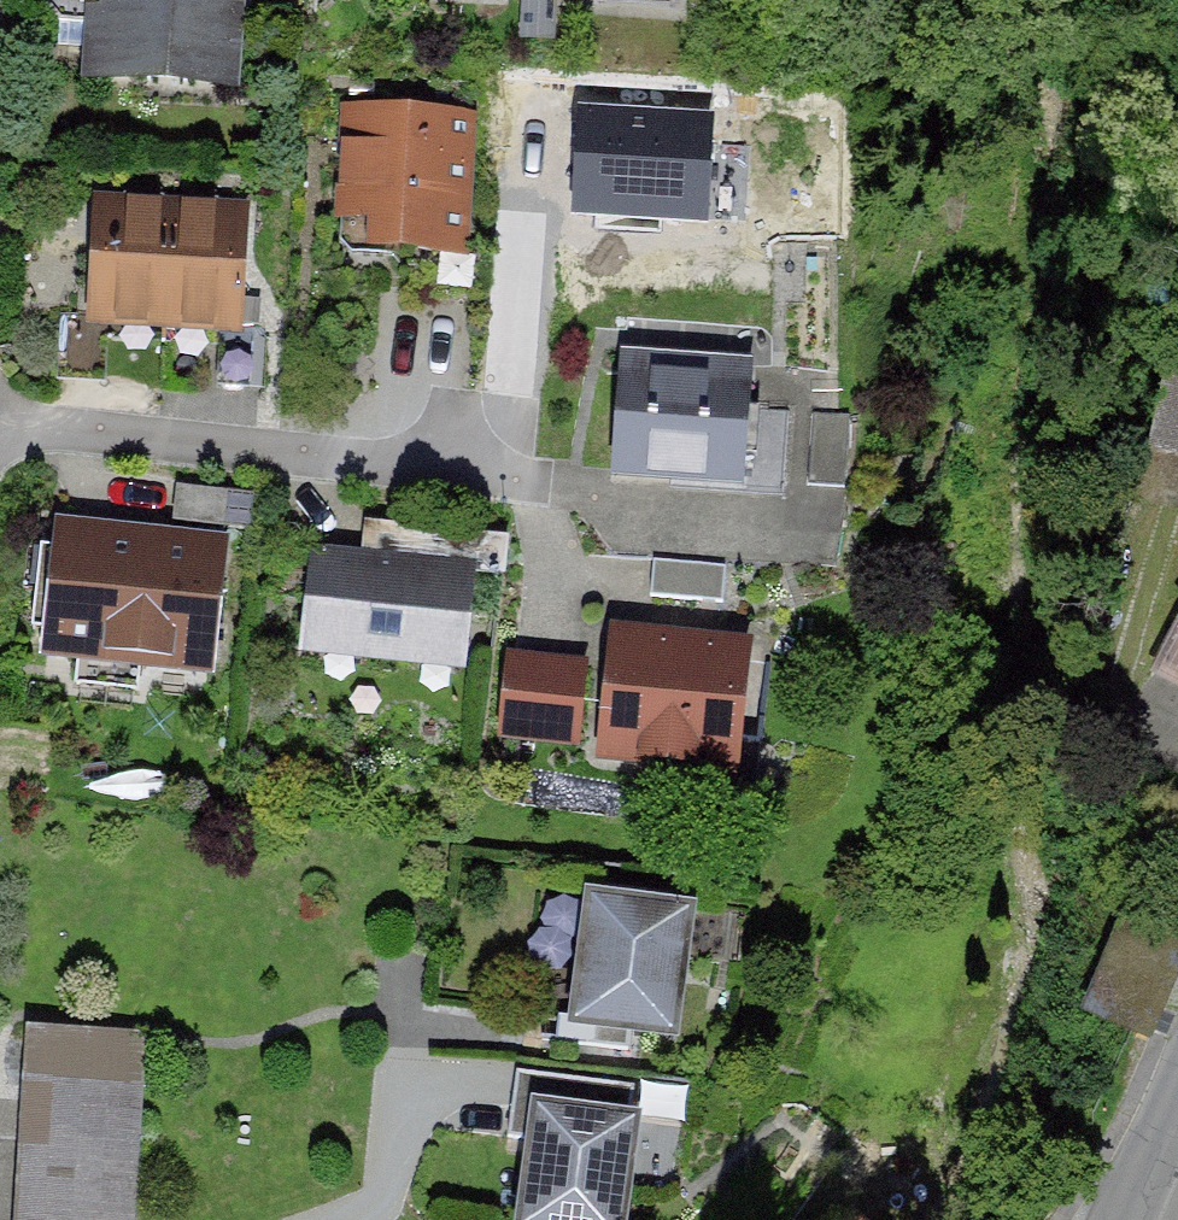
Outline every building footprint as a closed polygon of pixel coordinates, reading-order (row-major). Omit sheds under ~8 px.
[(61,23),(92,24),(91,47),(108,66),(136,68),(152,50),(232,54),(234,0),(40,0),(61,23)] [(521,30),(557,31),(558,0),(522,0),(521,30)] [(678,0),(595,0),(595,5),(678,8),(678,0)] [(464,251),(469,121),(348,116),(345,215),(369,216),(380,231),(379,248),(464,251)] [(170,211),(102,208),(97,320),(165,324),(170,211)] [(241,215),(170,211),(165,324),(236,327),(241,215)] [(748,365),(624,357),(616,474),(740,482),(745,412),(748,365)] [(745,412),(740,482),(783,484),(787,415),(745,412)] [(850,417),(812,415),(808,487),(846,489),(850,417)] [(257,493),(177,487),(175,523),(254,529),(257,493)] [(475,533),(471,570),(508,573),(511,536),(475,533)] [(224,550),(58,535),(48,649),(80,652),(77,685),(137,690),(140,658),(214,664),(224,550)] [(311,590),(315,555),(315,551),(278,546),(273,585),(311,590)] [(471,570),(315,555),(311,590),(307,634),(369,640),(367,658),(410,662),(412,644),(464,649),(471,570)] [(604,751),(734,764),(745,649),(615,636),(604,751)] [(584,669),(511,662),(503,732),(577,740),(584,669)] [(669,895),(604,888),(587,1045),(629,1049),(631,1027),(673,1032),(687,913),(667,911),(669,895)] [(1177,985),(1177,949),(1119,928),(1089,1013),(1160,1037),(1177,985)] [(634,1101),(515,1086),(508,1139),(547,1144),(549,1131),(629,1141),(634,1101)] [(36,1097),(30,1219),(130,1219),(136,1102),(36,1097)] [(549,1131),(547,1144),(538,1219),(619,1219),(629,1141),(549,1131)]
